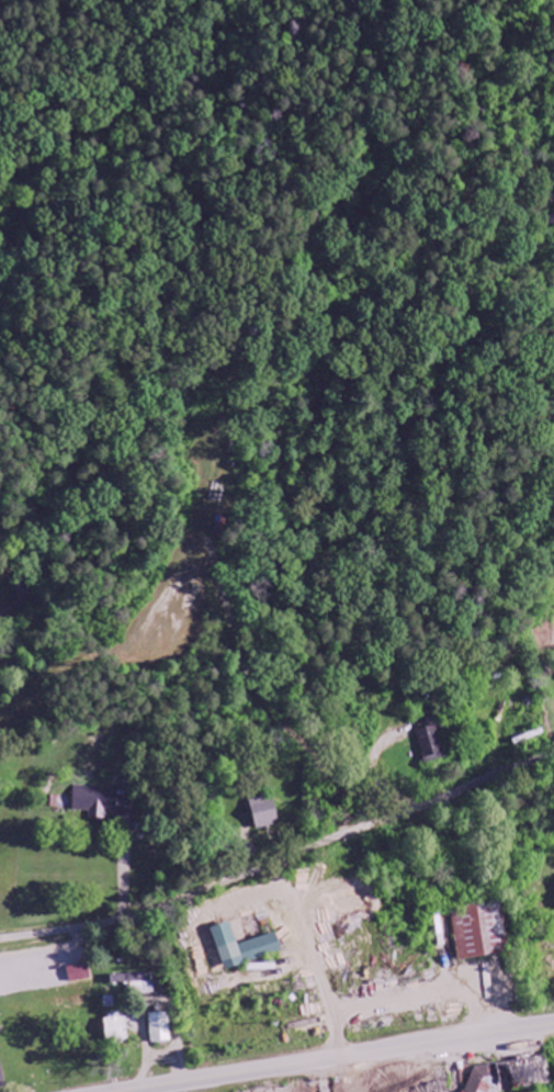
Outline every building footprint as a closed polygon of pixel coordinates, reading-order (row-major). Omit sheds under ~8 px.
[(416,732),(426,764),(446,758),(436,725),(416,732)] [(74,811),(89,812),(88,820),(106,821),(107,816),(129,818),(131,791),(75,787),(74,811)] [(251,801),(257,830),(280,826),(274,797),(251,801)] [(510,954),(502,900),(459,906),(460,916),(453,917),(459,961),(510,954)] [(213,927),(225,969),(283,952),(278,933),(239,944),(232,921),(213,927)] [(113,984),(132,983),(132,993),(154,992),(154,974),(112,975),(113,984)] [(170,1012),(150,1013),(151,1043),(172,1042),(170,1012)] [(107,1037),(129,1036),(128,1015),(106,1016),(107,1037)] [(506,1072),(475,1061),(464,1091),(499,1091),(506,1072)]
